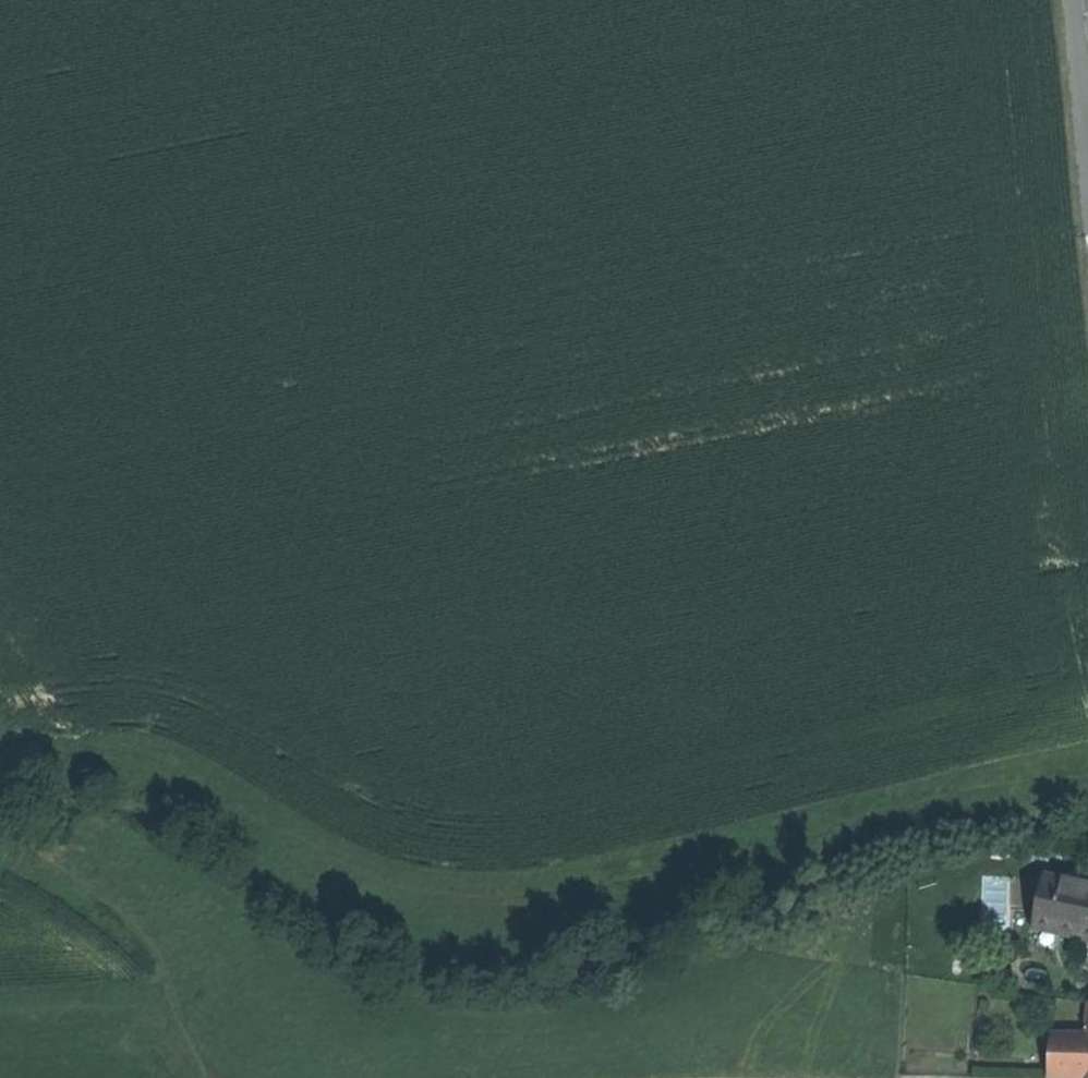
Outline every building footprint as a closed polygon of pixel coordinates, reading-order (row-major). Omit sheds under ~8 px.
[(1047,874),(1038,917),(1082,927),(1079,937),(1087,939),(1087,884),(1047,874)] [(1082,927),(1038,917),(1035,927),(1079,937),(1082,927)] [(1087,1036),(1054,1034),(1050,1077),(1083,1077),(1087,1036)]
